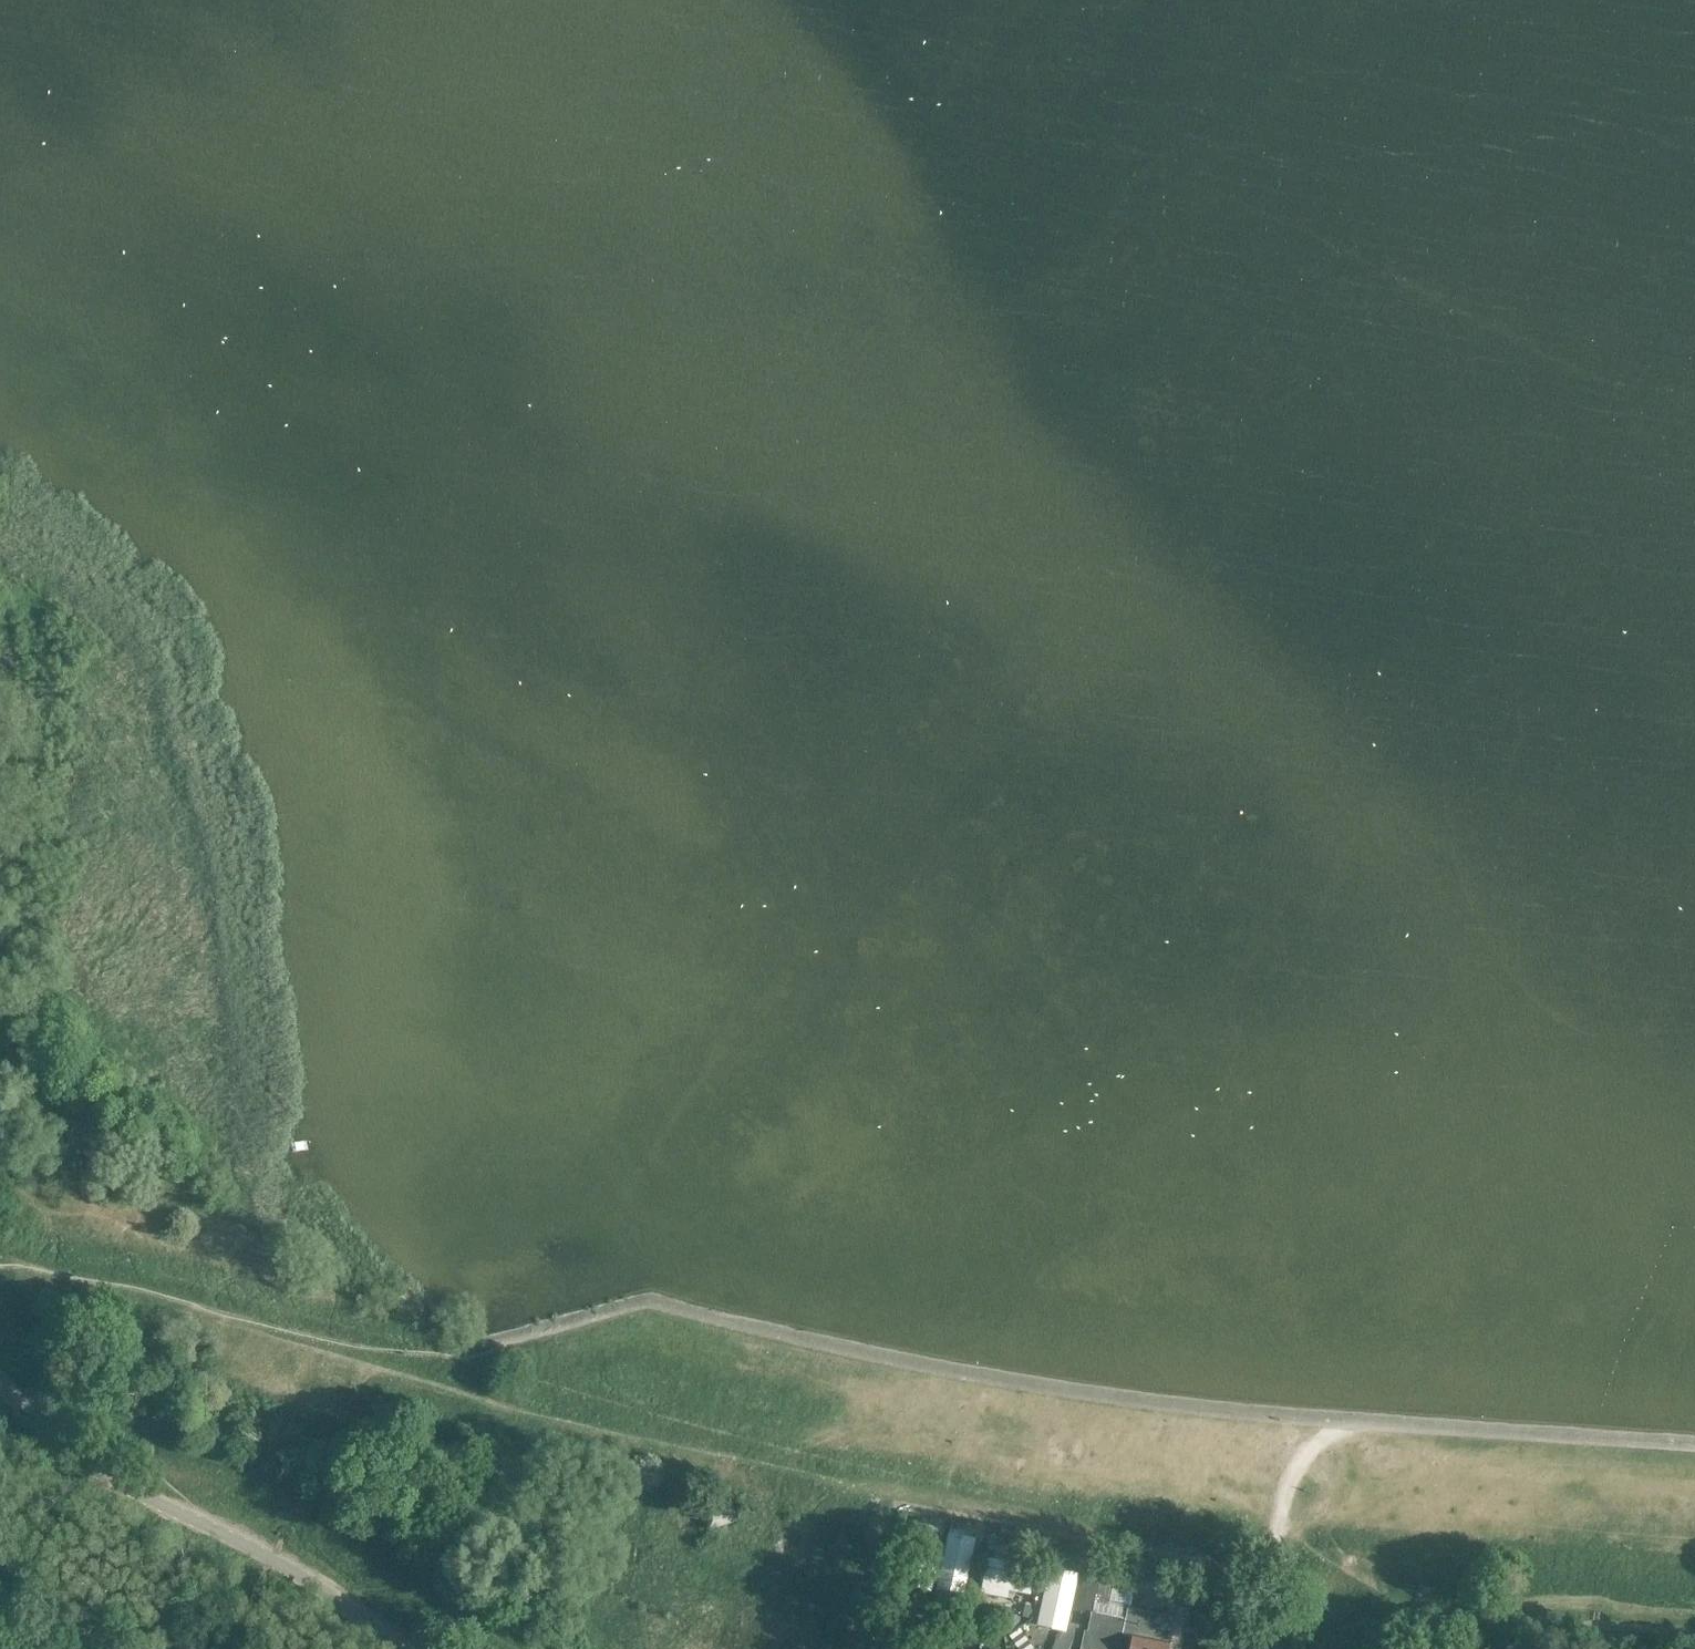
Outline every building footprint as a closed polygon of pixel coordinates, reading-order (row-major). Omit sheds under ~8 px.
[(919,1529),(906,1585),(921,1589),(934,1532),(919,1529)] [(954,1548),(946,1546),(942,1564),(951,1566),(949,1573),(964,1577),(972,1545),(956,1541),(954,1548)] [(1034,1566),(988,1559),(984,1576),(1031,1584),(1034,1566)] [(1086,1627),(1068,1624),(1077,1581),(1061,1578),(1055,1607),(1044,1605),(1038,1632),(1051,1635),(1054,1623),(1058,1623),(1057,1630),(1060,1631),(1052,1648),(1076,1648),(1086,1627)] [(957,1593),(934,1587),(930,1602),(953,1609),(957,1593)] [(927,1608),(900,1589),(889,1606),(916,1625),(927,1608)] [(984,1598),(976,1597),(974,1606),(982,1608),(984,1598)] [(990,1608),(985,1614),(1010,1633),(1019,1621),(1001,1607),(997,1613),(990,1608)] [(1127,1609),(1122,1636),(1089,1627),(1085,1641),(1104,1646),(1103,1648),(1168,1648),(1174,1617),(1127,1609)] [(1019,1627),(1008,1636),(1013,1643),(1025,1635),(1019,1627)] [(883,1639),(879,1648),(902,1648),(903,1647),(883,1639)]
